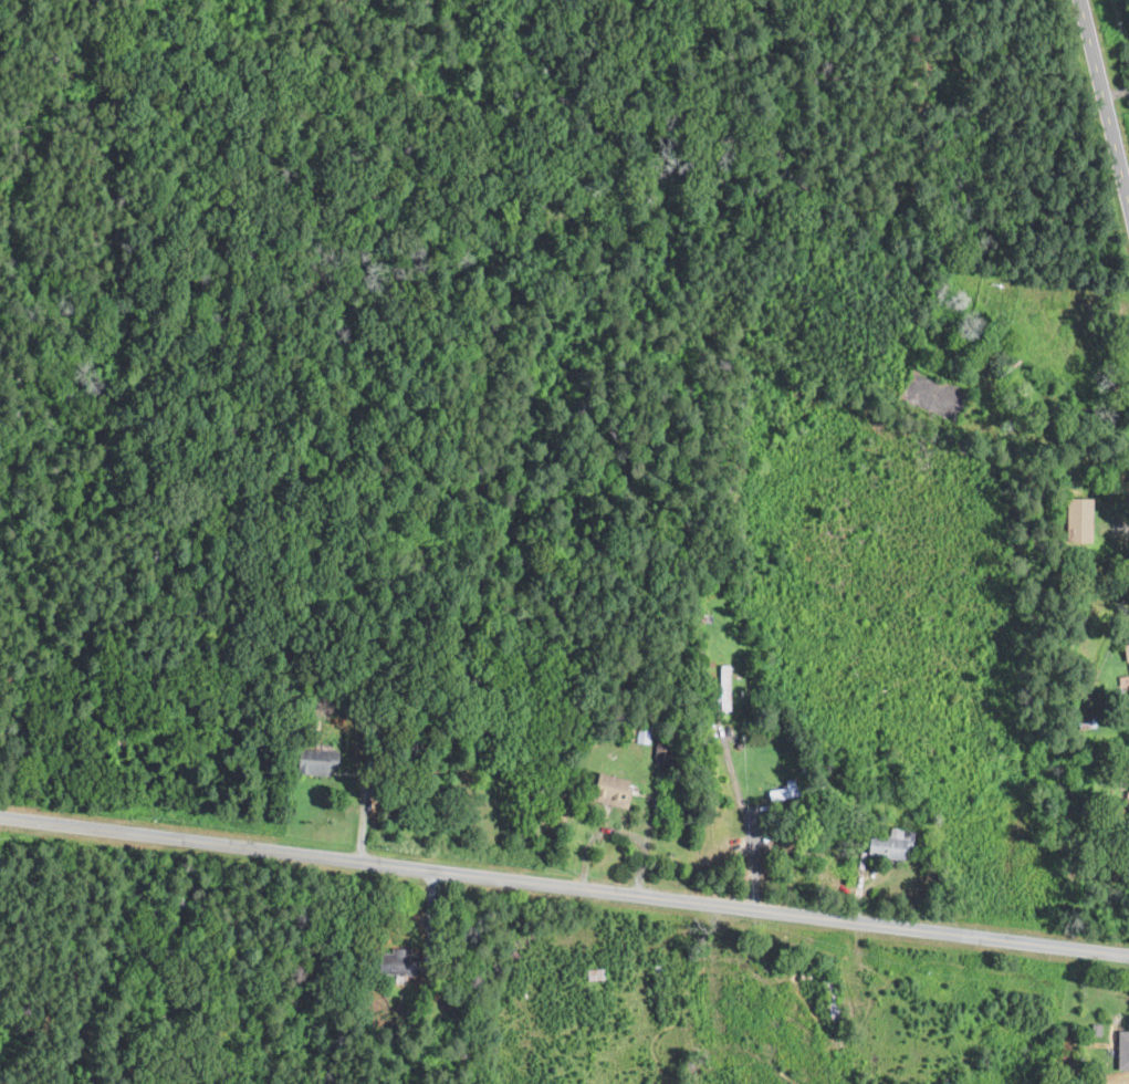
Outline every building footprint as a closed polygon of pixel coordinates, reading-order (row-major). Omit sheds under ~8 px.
[(1089,542),(1091,498),(1067,497),(1066,542),(1089,542)] [(1119,645),(1122,662),(1126,661),(1128,682),(1128,643),(1119,645)] [(1128,1071),(1128,1033),(1115,1032),(1114,1070),(1128,1071)]
